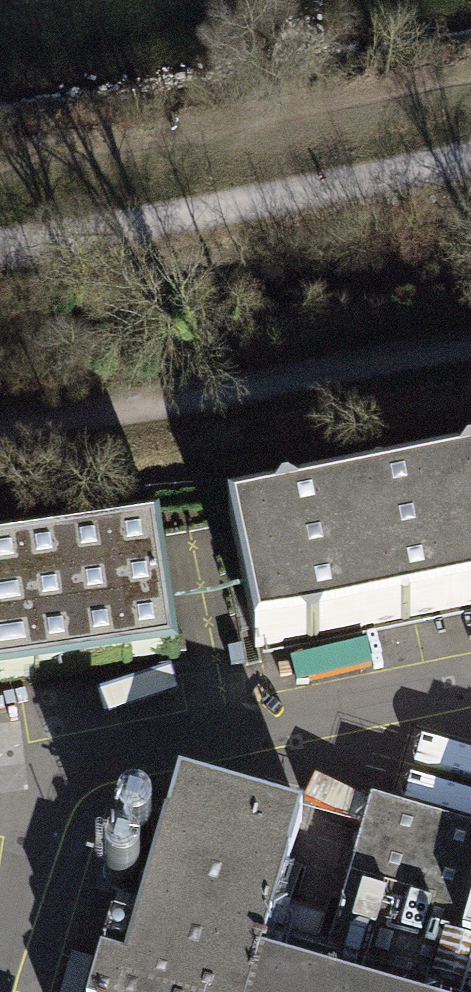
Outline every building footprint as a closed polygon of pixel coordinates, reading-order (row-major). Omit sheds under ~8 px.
[(228,516),(231,532),(255,649),(470,605),(470,467),(228,516)] [(176,656),(157,525),(0,547),(0,681),(176,656)] [(393,807),(370,884),(348,877),(328,947),(317,945),(325,917),(300,910),(277,904),(302,818),(179,783),(125,968),(100,961),(92,991),(470,991),(470,830),(393,807)] [(117,836),(120,841),(124,846),(130,848),(136,849),(142,847),(147,844),(151,840),(153,834),(153,828),(151,822),(148,818),(143,814),(138,812),(132,812),(126,815),(121,818),(118,824),(117,830),(117,836)] [(120,893),(126,890),(131,885),(135,878),(135,871),(134,865),(130,859),(124,854),(118,852),(111,852),(105,854),(100,858),(96,864),(94,870),(94,877),(97,883),(101,888),(106,892),(113,893),(120,893)] [(117,896),(104,943),(123,948),(136,902),(117,896)] [(71,954),(60,991),(81,991),(91,960),(71,954)]
